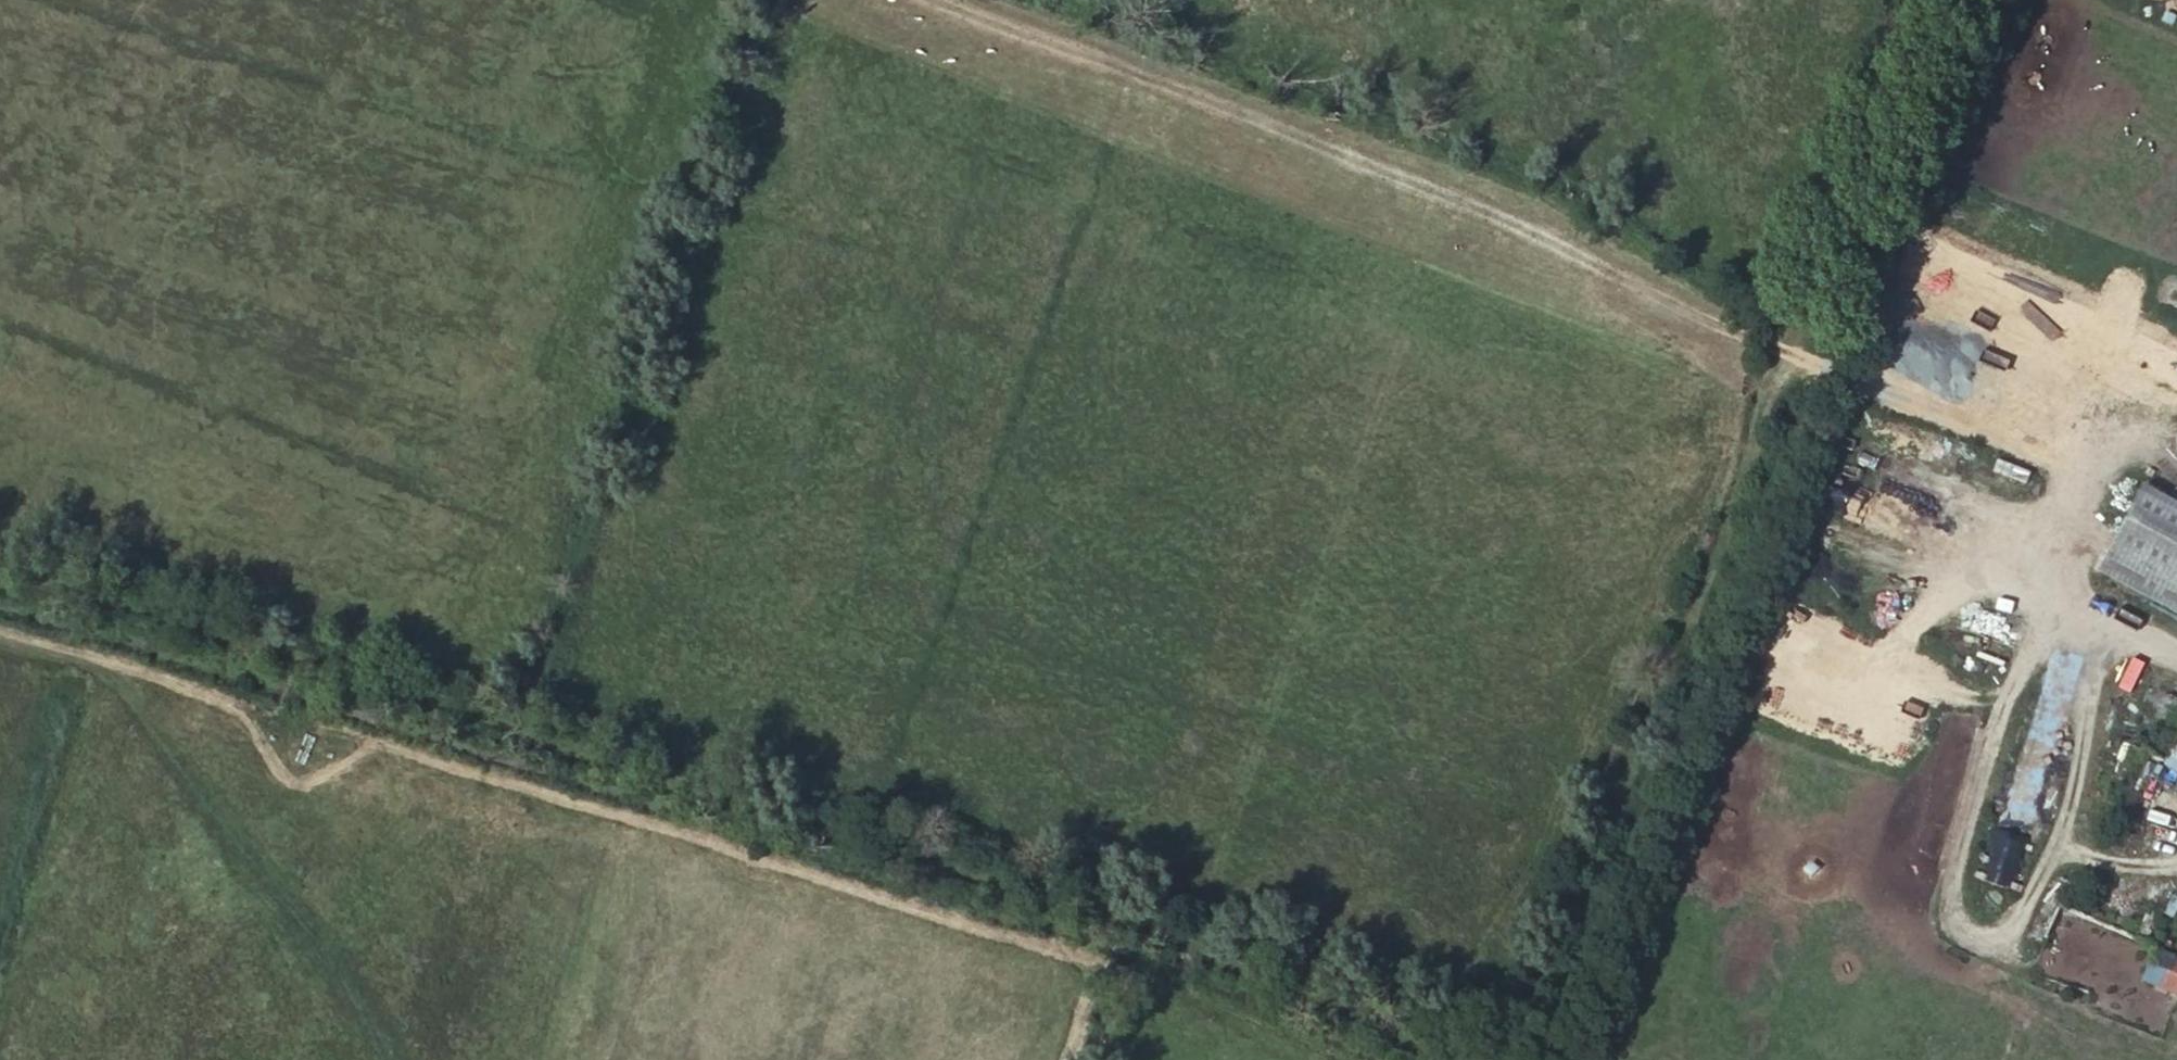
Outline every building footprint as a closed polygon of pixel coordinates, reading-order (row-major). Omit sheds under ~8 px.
[(2150,500),(2102,584),(2176,625),(2176,515),(2150,500)] [(1988,878),(2017,886),(2077,666),(2047,658),(1988,878)] [(2165,772),(2176,778),(2176,749),(2165,772)] [(2147,995),(2161,962),(2051,917),(2038,951),(2147,995)] [(2161,962),(2147,995),(2176,1007),(2176,968),(2161,962)]
